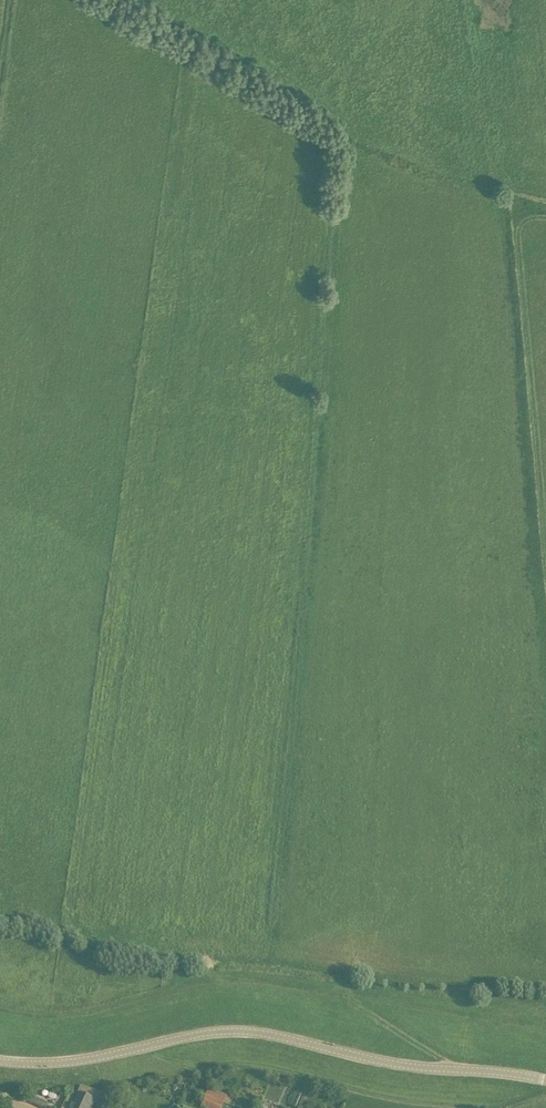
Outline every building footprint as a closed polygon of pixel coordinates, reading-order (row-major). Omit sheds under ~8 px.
[(96,1102),(99,1093),(86,1087),(80,1085),(79,1088),(77,1093),(70,1090),(61,1107),(93,1107),(96,1102)] [(223,1103),(206,1095),(201,1107),(204,1107),(221,1107),(223,1103)]
